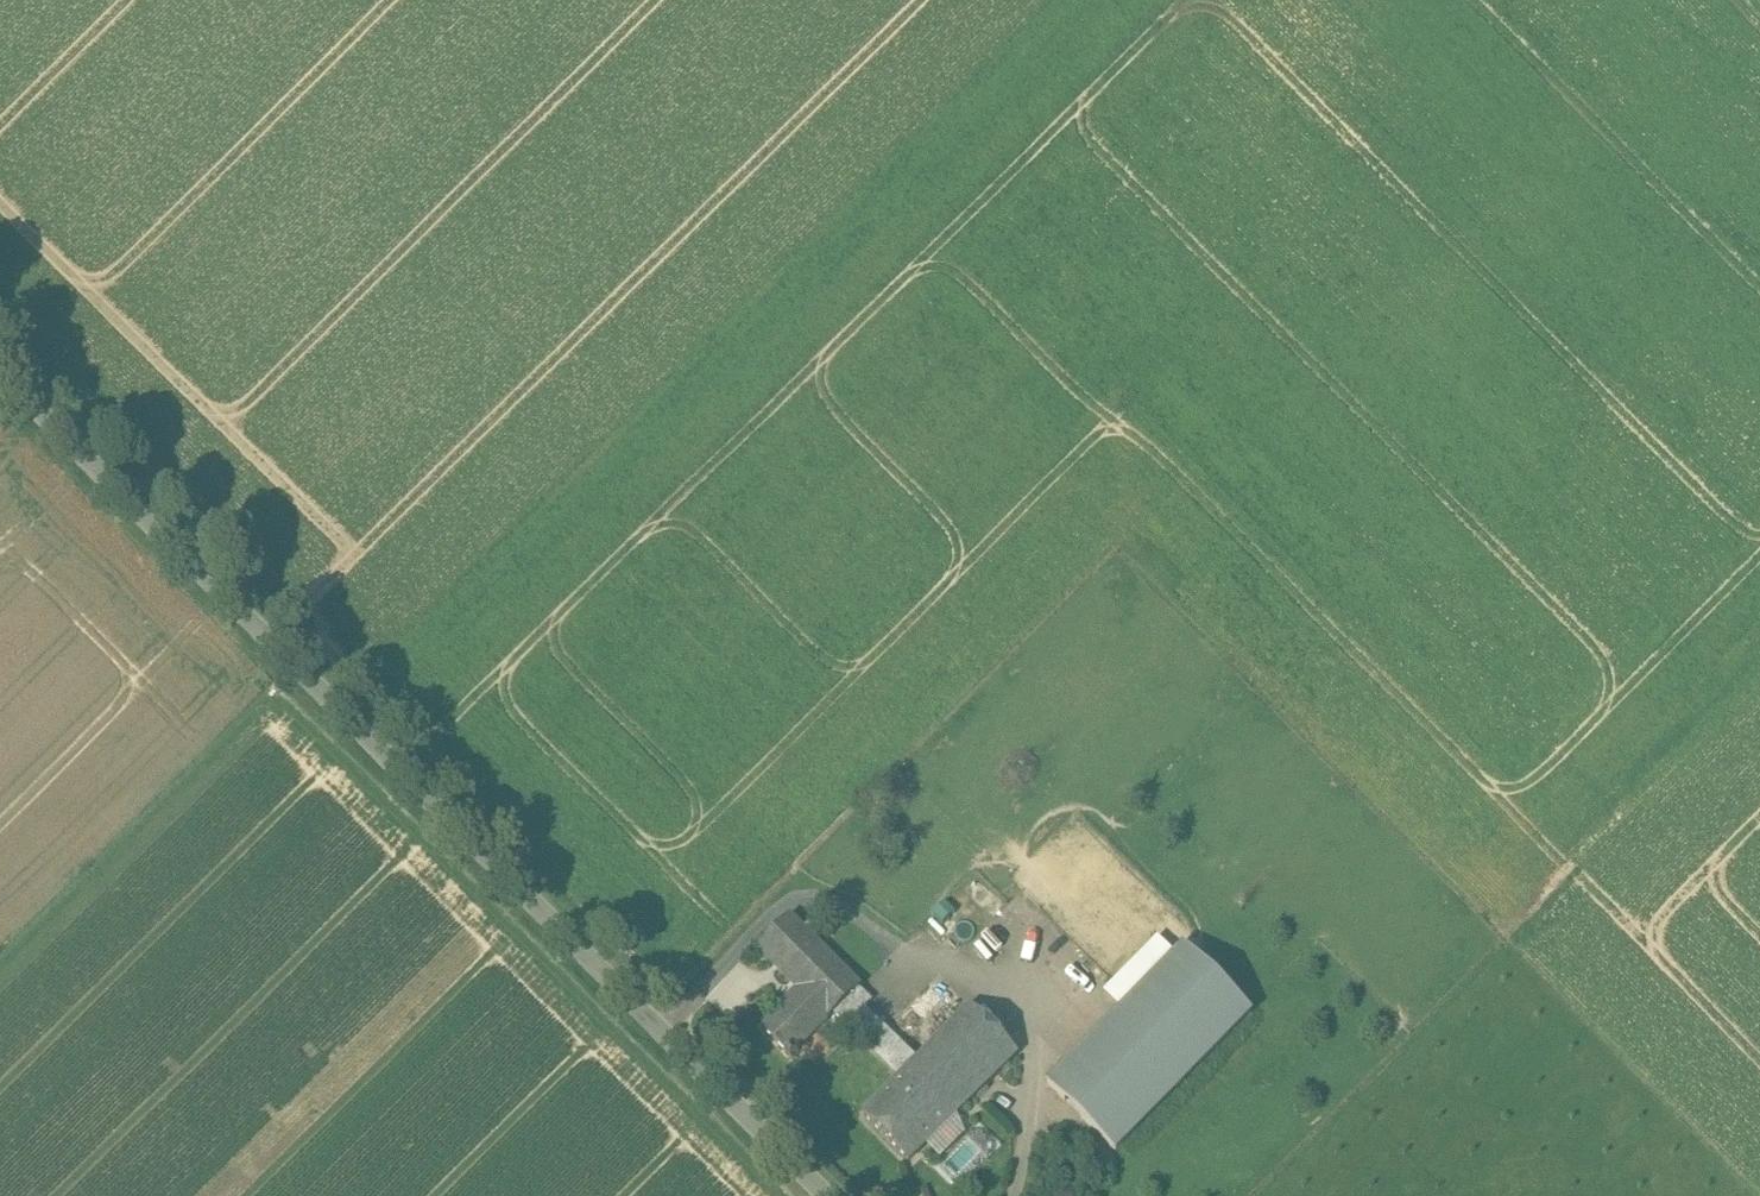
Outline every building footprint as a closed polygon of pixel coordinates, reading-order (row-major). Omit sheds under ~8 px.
[(859,986),(789,916),(758,948),(798,988),(761,1026),(786,1051),(785,1052),(793,1060),(795,1057),(792,1053),(833,1012),(838,1007),(859,987),(859,986)] [(1183,946),(1047,1082),(1115,1150),(1251,1014),(1183,946)] [(859,987),(838,1007),(851,1020),(865,1007),(872,1000),(859,987)] [(970,1005),(917,1058),(865,1007),(851,1020),(838,1007),(833,1012),(898,1077),(862,1113),(909,1160),(1017,1053),(970,1005)]
